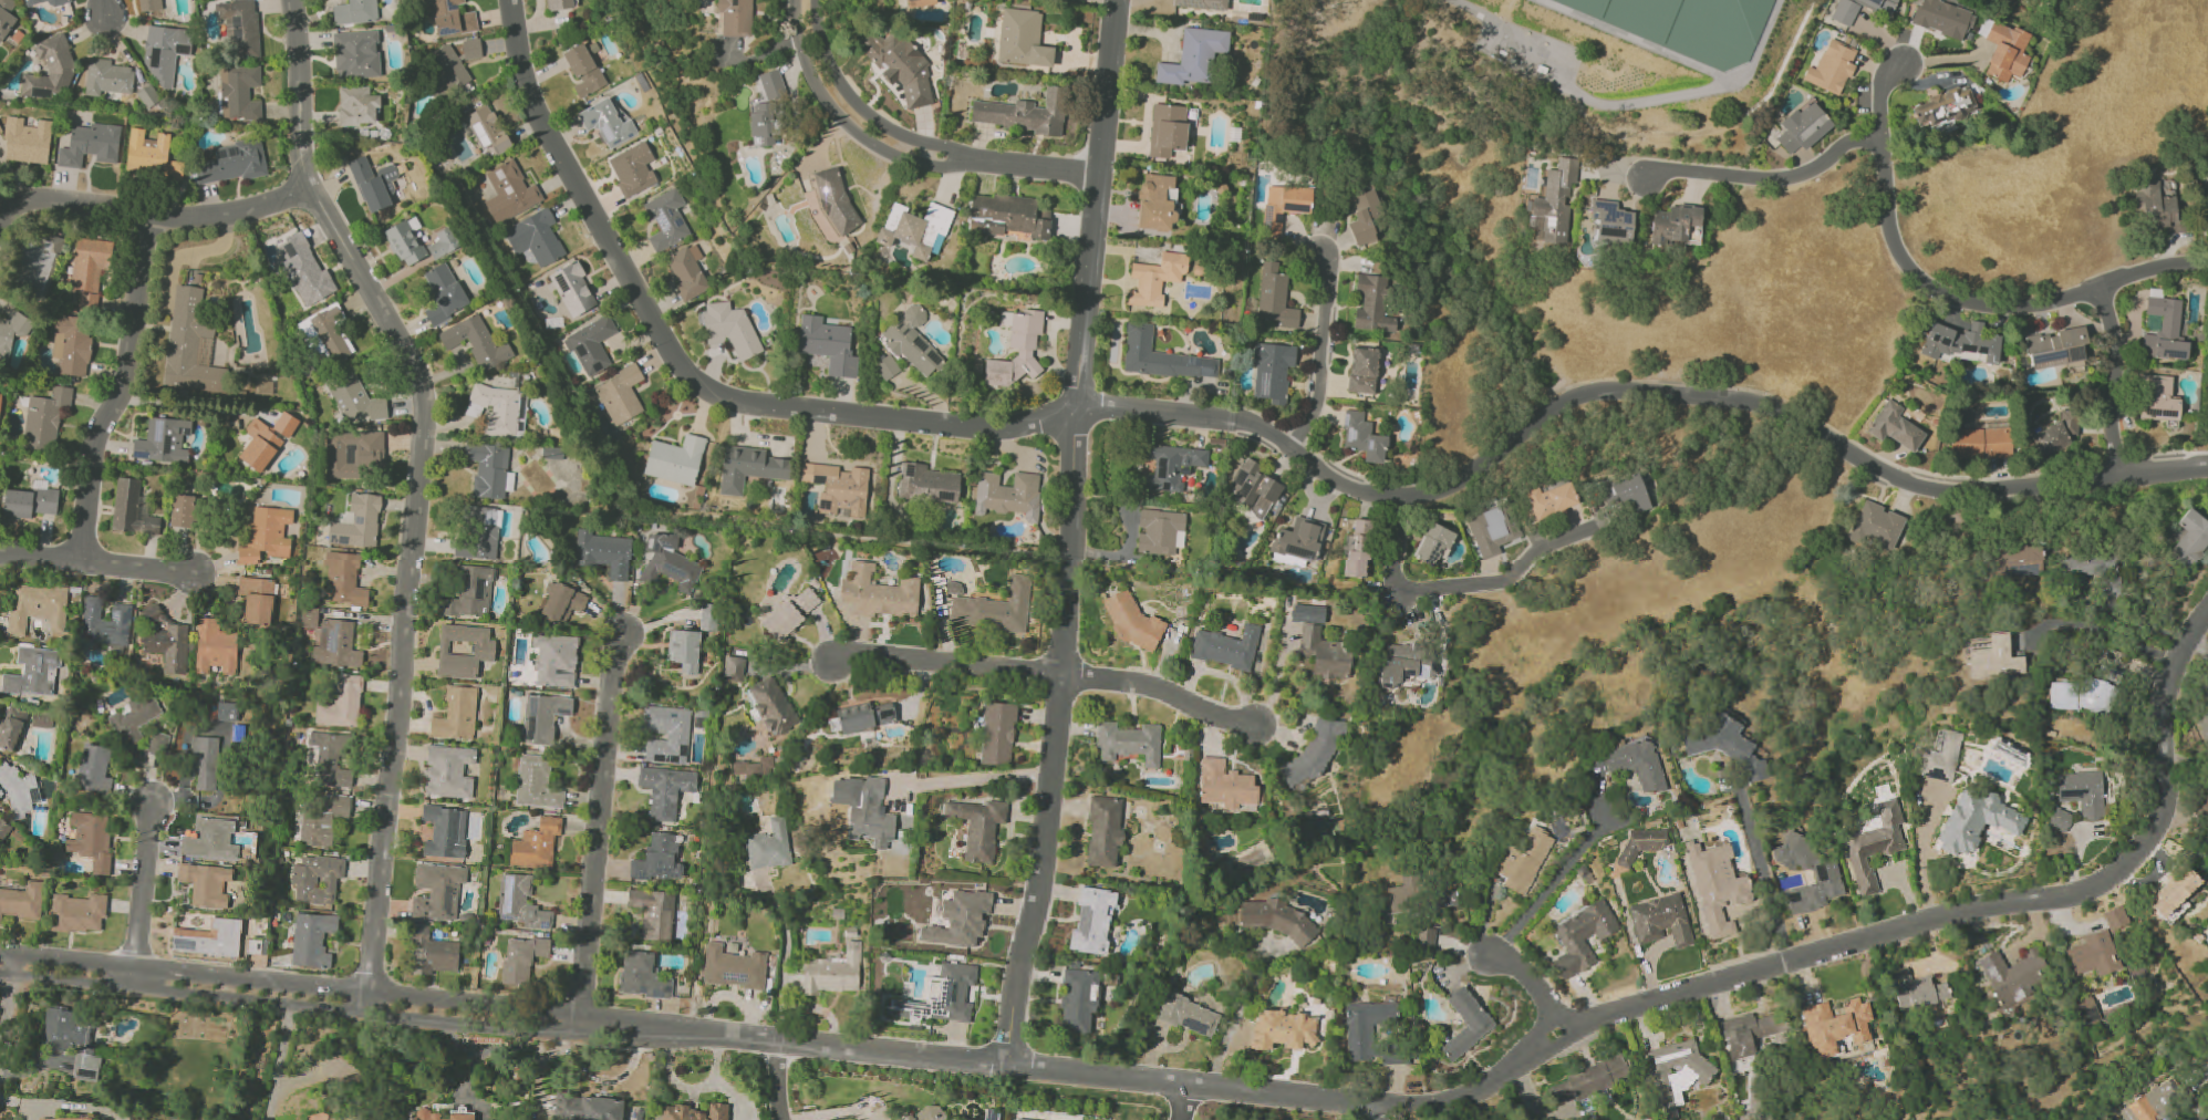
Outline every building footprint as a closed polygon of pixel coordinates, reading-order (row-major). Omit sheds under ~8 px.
[(137,12),(161,10),(160,0),(136,0),(137,12)] [(256,0),(245,0),(217,1),(218,19),(224,18),(226,56),(258,55),(256,0)] [(344,2),(332,3),(333,24),(375,22),(374,0),(344,0),(344,2)] [(475,11),(458,13),(457,4),(463,3),(463,0),(427,0),(431,36),(477,30),(475,11)] [(574,7),(573,0),(548,0),(549,11),(574,7)] [(719,36),(751,36),(752,0),(720,0),(719,36)] [(1174,6),(1226,11),(1227,0),(1174,0),(1174,6)] [(1849,0),(1838,0),(1830,18),(1849,27),(1860,5),(1849,0)] [(1889,16),(1897,0),(1853,0),(1889,16)] [(1965,40),(1973,12),(1938,2),(1938,0),(1923,0),(1922,5),(1915,3),(1909,24),(1965,40)] [(996,62),(1051,67),(1053,47),(1038,46),(1041,11),(1001,8),(996,62)] [(2030,34),(1985,17),(1978,35),(1996,42),(1984,73),(2006,82),(2010,74),(2020,78),(2028,56),(2022,53),(2030,34)] [(175,54),(190,56),(193,30),(148,25),(143,79),(160,80),(159,88),(172,89),(175,54)] [(1229,31),(1182,28),(1180,64),(1156,62),(1154,83),(1182,85),(1183,81),(1210,83),(1212,52),(1227,53),(1229,31)] [(335,78),(379,76),(377,30),(333,32),(335,78)] [(906,110),(933,104),(923,57),(899,30),(890,32),(882,39),(878,34),(867,37),(860,43),(861,50),(877,68),(880,73),(889,84),(900,81),(906,110)] [(19,95),(50,98),(69,91),(72,60),(69,51),(69,49),(63,32),(34,42),(34,49),(37,59),(44,59),(47,68),(47,74),(45,75),(21,73),(19,95)] [(461,41),(463,54),(459,55),(460,61),(482,57),(478,37),(461,41)] [(1839,95),(1853,64),(1850,63),(1855,51),(1829,39),(1815,69),(1808,66),(1802,79),(1839,95)] [(469,79),(448,42),(422,57),(443,94),(469,79)] [(575,82),(571,83),(578,98),(605,86),(585,42),(562,52),(575,82)] [(132,93),(133,67),(111,66),(111,59),(86,58),(84,95),(99,96),(99,91),(132,93)] [(226,66),(226,76),(220,76),(221,119),(261,118),(261,100),(249,100),(248,87),(260,86),(259,65),(226,66)] [(774,145),(772,98),(783,98),(781,71),(761,72),(762,100),(748,101),(750,136),(761,135),(761,146),(774,145)] [(159,100),(150,84),(136,92),(144,108),(159,100)] [(1061,136),(1066,87),(1045,85),(1043,108),(1033,107),(1034,101),(1015,99),(1014,105),(971,100),(969,122),(1034,129),(1034,134),(1061,136)] [(1918,130),(1975,111),(1966,85),(1909,104),(1918,130)] [(369,87),(338,87),(339,125),(374,124),(374,107),(379,107),(379,95),(369,95),(369,87)] [(576,111),(585,131),(596,126),(606,149),(637,136),(625,109),(615,113),(608,98),(576,111)] [(1784,130),(1775,138),(1789,154),(1799,145),(1803,150),(1832,125),(1810,99),(1780,125),(1784,130)] [(510,148),(490,103),(467,114),(487,158),(510,148)] [(1148,157),(1169,158),(1170,149),(1184,150),(1187,106),(1152,104),(1148,157)] [(23,117),(6,115),(2,159),(47,164),(51,121),(36,119),(36,127),(22,125),(23,117)] [(120,125),(89,122),(89,127),(70,126),(68,148),(58,147),(56,165),(80,167),(82,153),(95,155),(94,161),(116,163),(120,125)] [(125,168),(182,173),(183,162),(167,160),(170,134),(157,132),(156,140),(143,138),(144,129),(129,128),(125,168)] [(261,139),(214,146),(216,159),(191,163),(194,185),(266,174),(261,139)] [(624,198),(656,183),(647,163),(653,160),(645,141),(606,158),(624,198)] [(347,162),(368,214),(391,204),(387,195),(395,192),(390,180),(399,177),(393,163),(371,172),(364,155),(347,162)] [(1565,243),(1569,201),(1568,201),(1569,183),(1575,184),(1578,158),(1557,157),(1556,170),(1545,169),(1543,199),(1527,198),(1524,228),(1533,228),(1532,240),(1565,243)] [(484,200),(495,223),(543,201),(535,183),(526,187),(513,159),(485,172),(496,195),(484,200)] [(861,223),(842,190),(837,166),(812,172),(819,203),(838,237),(861,223)] [(1176,176),(1140,174),(1137,228),(1169,230),(1170,222),(1173,222),(1176,176)] [(2136,226),(2173,225),(2173,194),(2168,194),(2168,192),(2159,193),(2159,179),(2135,179),(2136,226)] [(1310,214),(1311,188),(1266,185),(1263,232),(1280,233),(1281,212),(1310,214)] [(641,204),(649,221),(655,218),(661,230),(647,237),(654,253),(690,235),(676,207),(684,204),(676,187),(641,204)] [(1356,246),(1377,239),(1374,229),(1386,225),(1373,188),(1350,197),(1358,220),(1348,223),(1356,246)] [(1048,240),(1050,209),(1036,208),(1037,198),(971,193),(968,232),(1002,234),(1002,230),(1029,232),(1029,239),(1048,240)] [(1632,211),(1615,210),(1616,201),(1591,199),(1589,219),(1595,220),(1594,242),(1630,243),(1632,211)] [(953,210),(928,202),(923,219),(905,213),(907,207),(890,201),(877,239),(912,250),(910,257),(925,262),(929,252),(933,253),(939,235),(945,236),(953,210)] [(1651,210),(1648,244),(1663,246),(1664,239),(1684,241),(1685,225),(1699,226),(1700,206),(1669,204),(1668,211),(1651,210)] [(538,268),(565,255),(550,225),(555,222),(548,207),(502,229),(515,254),(528,248),(538,268)] [(402,268),(426,256),(413,231),(420,227),(413,215),(383,231),(402,268)] [(438,240),(426,246),(434,260),(460,246),(449,225),(435,233),(438,240)] [(1685,244),(1698,243),(1697,227),(1684,227),(1685,244)] [(64,239),(42,231),(38,245),(26,240),(10,282),(44,295),(64,239)] [(337,290),(326,268),(320,271),(301,232),(276,244),(285,261),(280,263),(302,307),(337,290)] [(78,309),(97,310),(100,268),(110,268),(111,241),(74,239),(72,275),(69,275),(68,291),(79,292),(78,309)] [(709,289),(696,259),(701,256),(695,243),(664,257),(683,300),(709,289)] [(878,259),(886,261),(889,247),(881,246),(878,259)] [(1186,253),(1161,251),(1160,265),(1131,263),(1130,278),(1137,278),(1136,291),(1128,291),(1127,305),(1160,307),(1162,281),(1184,282),(1186,253)] [(422,273),(437,304),(423,310),(430,324),(468,306),(447,261),(422,273)] [(549,274),(571,317),(597,304),(575,261),(549,274)] [(1264,261),(1278,262),(1277,273),(1289,274),(1286,308),(1300,309),(1298,329),(1257,324),(1264,261)] [(1395,332),(1396,317),(1384,317),(1388,276),(1356,274),(1354,293),(1362,293),(1360,308),(1355,308),(1353,328),(1395,332)] [(203,287),(173,285),(164,388),(226,393),(228,368),(209,367),(213,319),(200,318),(203,287)] [(2185,359),(2186,339),(2177,338),(2180,299),(2161,298),(2161,289),(2147,288),(2145,314),(2161,315),(2160,333),(2142,332),(2141,356),(2185,359)] [(763,351),(743,308),(729,309),(729,301),(705,303),(705,311),(698,311),(698,323),(704,322),(705,344),(724,343),(739,362),(763,351)] [(913,329),(927,316),(913,302),(877,339),(896,357),(900,353),(925,378),(943,359),(913,329)] [(355,352),(333,304),(309,316),(331,363),(355,352)] [(436,332),(445,350),(465,340),(482,372),(514,356),(506,341),(495,347),(477,312),(436,332)] [(617,332),(608,314),(564,336),(585,377),(610,364),(598,341),(617,332)] [(856,378),(857,356),(849,356),(851,326),(821,324),(822,315),(799,314),(797,353),(828,355),(827,376),(856,378)] [(51,358),(58,359),(56,374),(86,376),(91,318),(54,315),(51,358)] [(10,361),(11,335),(30,336),(30,316),(11,316),(11,320),(0,320),(0,361),(10,361)] [(1926,325),(1923,356),(1936,357),(1937,356),(1997,361),(1999,335),(1981,333),(1982,322),(1963,320),(1963,329),(1926,325)] [(1218,358),(1150,352),(1153,324),(1127,321),(1122,371),(1216,380),(1218,358)] [(2084,360),(2081,344),(2086,344),(2083,326),(2056,330),(2056,332),(2025,337),(2030,369),(2084,360)] [(1252,397),(1270,398),(1269,404),(1284,405),(1287,366),(1294,366),(1296,346),(1257,343),(1252,397)] [(1375,394),(1377,348),(1351,347),(1348,393),(1375,394)] [(884,381),(900,370),(889,354),(873,365),(884,381)] [(613,426),(643,412),(630,386),(643,379),(636,364),(593,385),(613,426)] [(2138,418),(2164,419),(2164,427),(2177,427),(2178,397),(2170,397),(2171,376),(2140,375),(2138,418)] [(385,398),(367,399),(357,376),(329,388),(342,420),(348,420),(366,412),(369,419),(386,418),(385,398)] [(72,387),(51,385),(50,398),(28,396),(23,446),(55,450),(59,409),(70,410),(72,387)] [(482,434),(522,438),(526,390),(470,385),(467,416),(480,417),(481,408),(484,409),(482,434)] [(1924,431),(1898,417),(1903,407),(1884,397),(1866,433),(1881,440),(1883,436),(1914,451),(1924,431)] [(2084,439),(2072,407),(2058,411),(2062,421),(2029,433),(2038,456),(2084,439)] [(1383,464),(1386,436),(1370,434),(1371,422),(1363,421),(1364,411),(1346,409),(1342,448),(1364,450),(1363,462),(1383,464)] [(191,420),(147,417),(145,440),(132,439),(131,459),(187,463),(187,450),(181,449),(182,434),(190,435),(191,420)] [(237,458),(261,473),(284,438),(252,418),(243,432),(251,437),(237,458)] [(2011,457),(2010,427),(1950,428),(1951,458),(2011,457)] [(383,431),(326,430),(325,478),(364,479),(364,471),(383,471),(383,431)] [(681,447),(651,440),(642,474),(693,487),(705,438),(684,433),(681,447)] [(504,498),(504,490),(512,491),(513,472),(506,472),(508,445),(465,443),(464,460),(475,461),(473,496),(504,498)] [(1208,449),(1148,445),(1147,459),(1154,459),(1153,473),(1144,473),(1143,489),(1181,492),(1182,474),(1188,474),(1189,466),(1206,467),(1208,449)] [(790,479),(791,459),(764,457),(765,448),(723,446),(719,495),(742,496),(743,476),(790,479)] [(561,457),(561,448),(546,447),(546,456),(561,457)] [(1281,485),(1256,472),(1260,465),(1244,457),(1224,496),(1265,517),(1281,485)] [(960,474),(925,469),(926,465),(901,461),(897,495),(956,504),(960,474)] [(868,468),(851,467),(850,472),(839,471),(839,466),(802,463),(800,482),(821,484),(818,513),(836,514),(836,507),(849,508),(849,516),(864,518),(868,468)] [(1040,474),(1013,472),(1012,486),(998,485),(999,473),(977,471),(974,515),(984,515),(984,510),(1024,513),(1023,522),(1036,523),(1040,474)] [(1650,508),(1637,472),(1600,486),(1607,506),(1621,501),(1627,516),(1650,508)] [(140,479),(116,477),(112,530),(158,533),(160,516),(142,515),(143,497),(138,497),(140,479)] [(1539,492),(1537,486),(1523,492),(1534,520),(1578,503),(1569,481),(1539,492)] [(56,514),(57,491),(4,488),(2,516),(31,517),(31,513),(56,514)] [(379,495),(350,493),(349,514),(346,514),(346,522),(329,522),(328,544),(376,546),(379,495)] [(190,528),(194,496),(172,494),(169,526),(190,528)] [(1905,516),(1862,500),(1848,539),(1892,554),(1905,516)] [(1481,560),(1500,553),(1497,545),(1521,537),(1516,523),(1508,525),(1501,505),(1466,517),(1481,560)] [(289,557),(290,538),(283,537),(284,524),(292,524),(293,509),(251,506),(248,547),(238,547),(237,564),(258,565),(259,554),(289,557)] [(496,559),(499,508),(468,506),(466,539),(454,538),(453,557),(496,559)] [(2186,507),(2175,524),(2184,530),(2168,555),(2190,570),(2207,543),(2207,522),(2186,507)] [(1136,553),(1174,555),(1175,547),(1183,547),(1185,512),(1139,509),(1138,530),(1137,530),(1136,553)] [(1323,524),(1294,518),(1291,531),(1275,528),(1269,558),(1314,567),(1323,524)] [(1345,577),(1366,579),(1372,520),(1351,518),(1345,577)] [(1454,532),(1429,521),(1412,556),(1437,568),(1454,532)] [(631,537),(591,535),(591,529),(576,528),(574,565),(610,567),(609,581),(628,582),(631,537)] [(704,566),(673,553),(677,544),(677,535),(650,533),(645,544),(645,550),(652,553),(640,580),(650,585),(656,585),(661,573),(679,581),(679,591),(691,596),(704,566)] [(2044,545),(1994,547),(1995,578),(2044,577),(2044,545)] [(370,606),(371,589),(359,588),(361,554),(325,552),(324,565),(328,566),(326,603),(370,606)] [(2063,577),(2102,576),(2102,593),(2109,593),(2110,599),(2121,599),(2120,554),(2063,555),(2063,577)] [(921,578),(900,576),(900,586),(873,584),(875,563),(851,561),(850,579),(842,578),(840,603),(851,604),(850,615),(874,617),(874,614),(918,617),(921,578)] [(441,615),(490,619),(494,568),(461,565),(458,599),(443,598),(441,615)] [(247,596),(244,623),(271,626),(276,581),(241,577),(239,595),(247,596)] [(590,597),(551,579),(545,592),(550,594),(540,617),(564,628),(573,610),(582,614),(590,597)] [(946,594),(962,595),(964,583),(948,582),(946,594)] [(65,634),(69,588),(14,584),(10,635),(26,636),(28,617),(51,619),(50,633),(65,634)] [(823,603),(807,584),(762,625),(778,643),(823,603)] [(1022,631),(1025,586),(1010,585),(1009,601),(953,596),(950,625),(1022,631)] [(1153,654),(1168,623),(1151,615),(1142,619),(1129,588),(1103,600),(1118,637),(1153,654)] [(132,605),(113,603),(112,621),(102,620),(103,597),(85,596),(83,643),(130,645),(132,605)] [(702,631),(717,632),(718,605),(703,604),(702,631)] [(1326,607),(1294,604),(1292,622),(1303,623),(1300,656),(1315,657),(1313,677),(1349,680),(1352,643),(1323,640),(1326,607)] [(187,675),(188,623),(161,623),(161,608),(144,607),(144,629),(143,629),(143,653),(164,654),(164,674),(187,675)] [(319,629),(320,609),(303,608),(302,628),(319,629)] [(197,674),(210,674),(210,666),(223,666),(223,675),(237,675),(238,632),(220,632),(221,619),(199,618),(197,674)] [(312,664),(363,667),(364,651),(354,651),(355,621),(322,619),(321,647),(313,647),(312,664)] [(1251,672),(1262,626),(1246,622),(1242,640),(1198,629),(1192,658),(1251,672)] [(491,628),(442,624),(438,676),(478,680),(480,661),(495,662),(497,641),(490,641),(491,628)] [(668,662),(683,663),(682,674),(698,675),(700,632),(670,631),(668,662)] [(1969,650),(1971,680),(2027,677),(2026,656),(2011,657),(2010,633),(1989,634),(1990,649),(1969,650)] [(575,688),(579,637),(533,634),(532,647),(539,648),(536,685),(575,688)] [(1381,686),(1401,687),(1402,677),(1432,678),(1432,658),(1424,658),(1425,645),(1382,644),(1381,686)] [(743,683),(748,650),(729,647),(724,680),(743,683)] [(54,696),(57,668),(61,668),(62,651),(19,648),(18,663),(25,664),(24,676),(3,675),(2,692),(54,696)] [(362,675),(338,674),(337,704),(317,704),(316,725),(360,727),(362,675)] [(772,739),(800,723),(775,675),(746,690),(772,739)] [(2052,680),(2051,709),(2110,712),(2111,683),(2052,680)] [(478,687),(448,686),(446,719),(432,718),(431,738),(475,740),(478,687)] [(574,698),(526,695),(523,744),(554,746),(556,715),(573,716),(574,698)] [(218,721),(238,722),(239,703),(219,702),(218,721)] [(981,764),(1013,766),(1017,704),(985,702),(981,764)] [(14,753),(30,712),(11,705),(6,720),(0,718),(0,748),(14,753)] [(688,764),(692,709),(645,706),(643,732),(668,733),(667,740),(647,739),(646,762),(688,764)] [(1717,749),(1740,763),(1742,771),(1747,774),(1749,783),(1770,778),(1765,759),(1760,760),(1750,754),(1756,745),(1737,734),(1742,726),(1717,711),(1707,727),(1683,733),(1688,756),(1717,749)] [(2207,743),(2207,716),(2198,720),(2207,743)] [(1161,725),(1141,725),(1141,729),(1117,729),(1118,723),(1098,722),(1097,747),(1102,748),(1101,762),(1116,762),(1116,755),(1146,756),(1145,768),(1160,769),(1161,725)] [(1954,782),(1962,733),(1944,730),(1940,751),(1924,749),(1920,777),(1954,782)] [(352,789),(354,770),(338,768),(340,753),(351,754),(353,736),(311,732),(310,746),(321,748),(318,786),(352,789)] [(198,791),(217,791),(218,738),(194,737),(193,771),(198,771),(198,791)] [(1636,767),(1643,794),(1667,788),(1654,737),(1602,751),(1605,761),(1593,764),(1597,778),(1636,767)] [(113,750),(85,743),(74,788),(109,797),(114,778),(107,777),(113,750)] [(477,750),(430,746),(425,795),(473,799),(475,778),(464,777),(465,764),(476,765),(477,750)] [(517,805),(565,808),(566,790),(550,789),(552,756),(521,754),(517,805)] [(747,779),(773,779),(773,756),(759,757),(759,762),(733,763),(734,774),(746,774),(747,779)] [(1226,758),(1202,758),(1201,805),(1258,806),(1259,785),(1254,785),(1255,774),(1225,773),(1226,758)] [(35,774),(21,777),(18,763),(0,768),(0,799),(9,797),(14,819),(35,814),(32,804),(42,802),(35,774)] [(650,821),(677,823),(679,791),(697,792),(698,771),(640,768),(639,787),(652,788),(650,821)] [(2059,802),(2081,802),(2082,820),(2104,819),(2102,772),(2058,773),(2059,802)] [(851,806),(848,840),(860,841),(860,837),(875,838),(874,849),(888,851),(889,841),(894,842),(897,815),(882,814),(886,778),(866,776),(865,781),(834,777),(831,804),(851,806)] [(2019,838),(2029,817),(1998,803),(2001,797),(1990,791),(1986,798),(1963,787),(1935,848),(1956,857),(1959,852),(1970,857),(1986,822),(2019,838)] [(2195,795),(2207,828),(2207,789),(2195,795)] [(333,848),(334,818),(351,818),(351,796),(322,795),(321,813),(303,812),(302,847),(333,848)] [(1118,868),(1124,799),(1093,796),(1087,865),(1118,868)] [(1860,897),(1878,893),(1870,858),(1906,849),(1900,824),(1904,823),(1898,798),(1877,803),(1883,827),(1845,836),(1860,897)] [(946,802),(945,817),(969,819),(965,861),(993,864),(998,823),(1006,824),(1009,803),(987,800),(987,806),(946,802)] [(424,856),(465,859),(468,810),(423,807),(422,822),(434,823),(433,841),(425,841),(424,856)] [(2074,815),(2056,808),(2049,826),(2066,833),(2074,815)] [(109,876),(113,815),(72,813),(71,826),(77,827),(76,840),(67,839),(66,854),(94,856),(93,875),(109,876)] [(793,864),(785,816),(770,818),(773,833),(745,837),(751,871),(793,864)] [(512,840),(511,867),(553,868),(555,835),(562,836),(563,817),(540,817),(540,831),(523,830),(523,841),(512,840)] [(3,842),(13,828),(0,818),(0,840),(3,842)] [(235,821),(200,818),(198,838),(183,837),(181,855),(239,860),(240,846),(233,845),(235,821)] [(1556,838),(1532,826),(1520,850),(1510,846),(1496,873),(1508,878),(1504,886),(1526,897),(1556,838)] [(1635,850),(1669,850),(1669,830),(1624,831),(1625,867),(1635,867),(1635,850)] [(630,877),(683,881),(684,864),(678,863),(680,835),(651,832),(648,861),(632,860),(630,877)] [(1792,916),(1829,906),(1827,900),(1846,895),(1836,856),(1820,860),(1813,833),(1771,844),(1776,864),(1785,862),(1788,871),(1801,867),(1802,871),(1813,868),(1817,883),(1786,891),(1792,916)] [(1711,940),(1737,933),(1734,920),(1726,922),(1723,909),(1755,900),(1748,875),(1735,878),(1730,859),(1734,858),(1730,843),(1702,851),(1699,840),(1686,844),(1711,940)] [(338,879),(345,879),(346,859),(303,856),(302,866),(293,865),(292,885),(297,886),(295,902),(336,905),(338,879)] [(228,910),(229,895),(223,894),(224,881),(233,882),(234,869),(180,864),(178,882),(194,883),(192,906),(228,910)] [(458,921),(460,884),(468,884),(469,867),(417,864),(416,888),(431,889),(431,898),(414,898),(413,919),(458,921)] [(2169,925),(2191,905),(2185,899),(2201,883),(2184,865),(2169,880),(2170,881),(2148,903),(2169,925)] [(1404,886),(1381,890),(1385,915),(1422,909),(1416,873),(1402,875),(1404,886)] [(533,876),(503,874),(500,924),(553,926),(554,912),(539,911),(540,905),(531,905),(533,876)] [(44,882),(27,881),(26,890),(0,889),(0,925),(2,925),(3,917),(42,919),(44,882)] [(1107,955),(1116,892),(1081,886),(1078,906),(1081,906),(1078,930),(1073,930),(1070,950),(1107,955)] [(641,940),(672,942),(676,894),(629,890),(628,907),(644,908),(641,940)] [(993,894),(954,890),(953,901),(944,900),(942,919),(950,919),(949,929),(921,926),(920,941),(977,946),(977,937),(983,938),(985,914),(992,915),(993,894)] [(1694,945),(1681,893),(1629,905),(1639,945),(1664,939),(1662,930),(1671,928),(1676,949),(1694,945)] [(108,895),(90,894),(90,898),(53,896),(51,930),(101,933),(102,918),(107,918),(108,895)] [(1563,981),(1598,963),(1586,939),(1595,934),(1599,941),(1621,930),(1605,899),(1553,925),(1568,953),(1553,961),(1563,981)] [(1242,930),(1292,929),(1292,945),(1314,945),(1313,909),(1286,910),(1286,900),(1241,901),(1242,930)] [(2112,932),(2131,923),(2123,905),(2104,914),(2112,932)] [(293,966),(332,968),(332,954),(324,953),(325,933),(339,934),(340,916),(296,914),(293,966)] [(172,952),(239,958),(242,921),(214,918),(212,932),(175,928),(172,952)] [(430,940),(430,926),(414,925),(411,971),(458,974),(461,942),(430,940)] [(1437,950),(1437,928),(1419,928),(1419,949),(1437,950)] [(2084,937),(2086,944),(2068,950),(2076,976),(2095,970),(2097,976),(2121,969),(2109,929),(2084,937)] [(506,938),(504,984),(530,986),(532,957),(550,958),(551,940),(506,938)] [(768,954),(752,953),(752,956),(723,954),(724,942),(707,941),(704,984),(765,989),(768,954)] [(859,992),(861,941),(847,941),(847,961),(803,960),(802,995),(820,995),(820,990),(859,992)] [(1999,950),(1979,960),(2004,1010),(2035,995),(2030,987),(2052,976),(2037,946),(2025,951),(2029,958),(2008,968),(1999,950)] [(672,998),(674,979),(658,978),(659,968),(654,968),(655,953),(624,951),(621,995),(672,998)] [(928,1004),(886,999),(885,1015),(971,1024),(973,1004),(966,1003),(968,986),(976,986),(978,966),(942,962),(940,979),(931,978),(928,1004)] [(1063,1032),(1091,1033),(1092,1012),(1098,1012),(1101,972),(1064,970),(1062,1009),(1064,1009),(1063,1032)] [(1934,974),(1897,984),(1905,1012),(1952,999),(1947,982),(1937,984),(1934,974)] [(1451,1061),(1496,1028),(1465,985),(1447,998),(1467,1026),(1440,1047),(1451,1061)] [(1157,1017),(1211,1040),(1222,1014),(1167,991),(1157,1017)] [(2086,1025),(2102,1020),(2093,995),(2077,1001),(2086,1025)] [(1802,1009),(1817,1060),(1839,1054),(1835,1040),(1852,1036),(1854,1044),(1872,1039),(1867,1023),(1874,1021),(1869,1002),(1861,1004),(1860,1000),(1843,1004),(1846,1014),(1833,1017),(1829,1001),(1802,1009)] [(1346,1004),(1348,1061),(1374,1060),(1373,1026),(1400,1025),(1399,1003),(1346,1004)] [(73,1079),(98,1083),(102,1058),(93,1057),(95,1045),(92,1045),(96,1017),(48,1009),(41,1045),(78,1052),(73,1079)] [(1320,1017),(1284,1013),(1284,1012),(1256,1009),(1252,1049),(1273,1052),(1274,1043),(1286,1044),(1285,1049),(1302,1051),(1303,1045),(1316,1046),(1320,1017)] [(1731,1062),(1757,1056),(1753,1041),(1777,1035),(1779,1045),(1787,1043),(1785,1034),(1789,1033),(1784,1012),(1755,1020),(1754,1014),(1721,1022),(1731,1062)] [(1662,1119),(1667,1119),(1678,1118),(1676,1106),(1684,1104),(1680,1087),(1709,1081),(1700,1039),(1647,1051),(1662,1119)] [(1556,1108),(1631,1078),(1622,1055),(1547,1085),(1556,1108)] [(2177,1103),(2186,1096),(2173,1077),(2116,1115),(2120,1119),(2165,1119),(2181,1109),(2177,1103)] [(624,1101),(577,1096),(577,1093),(557,1091),(554,1119),(622,1119),(624,1101)] [(731,1105),(711,1102),(709,1111),(665,1104),(662,1119),(728,1119),(731,1105)] [(948,1117),(939,1106),(928,1106),(911,1118),(894,1117),(894,1119),(947,1119),(948,1117)]
